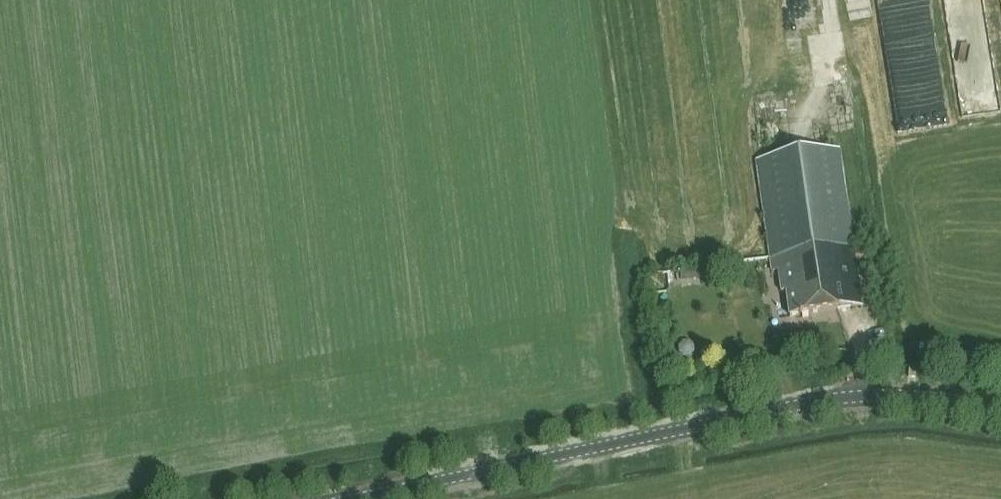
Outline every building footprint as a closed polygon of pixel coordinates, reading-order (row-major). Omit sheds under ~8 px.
[(862,53),(877,52),(874,0),(859,0),(862,53)] [(883,4),(896,96),(918,100),(918,96),(931,94),(930,85),(907,81),(936,77),(937,68),(926,66),(912,68),(912,66),(914,55),(935,52),(935,50),(937,39),(932,0),(908,0),(907,5),(908,8),(898,6),(898,7),(883,4)] [(758,160),(765,210),(774,270),(780,270),(783,292),(788,291),(791,314),(862,304),(840,149),(758,160)]
